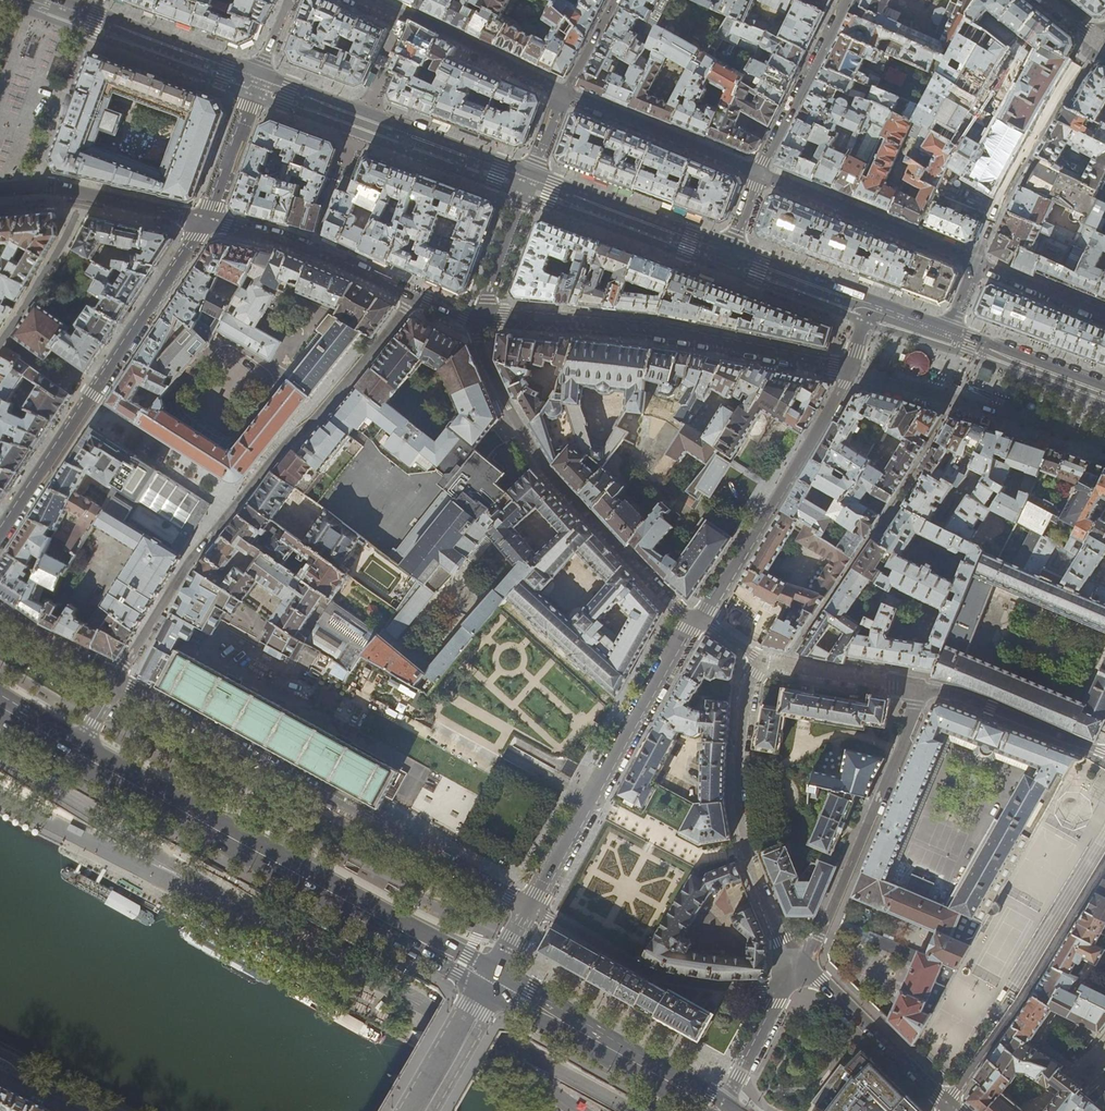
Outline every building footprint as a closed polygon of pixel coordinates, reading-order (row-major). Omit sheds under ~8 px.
[(156,14),(162,0),(127,0),(126,2),(141,8),(156,14)] [(192,27),(202,5),(189,1),(189,0),(162,0),(156,14),(174,20),(192,27)] [(263,25),(264,25),(265,23),(274,6),(259,0),(240,0),(237,6),(231,4),(231,5),(229,6),(210,1),(210,0),(189,0),(189,1),(202,5),(227,12),(259,23),(260,23),(261,24),(263,25)] [(300,21),(314,27),(314,29),(331,37),(344,10),(329,3),(324,0),(308,0),(306,4),(300,21)] [(407,4),(411,6),(422,11),(429,0),(400,0),(407,4)] [(445,22),(454,2),(450,0),(429,0),(422,11),(434,16),(445,22)] [(468,32),(479,14),(482,8),(467,0),(455,0),(454,2),(445,22),(457,27),(468,32)] [(501,16),(510,0),(467,0),(482,8),(489,11),(495,15),(500,17),(501,16)] [(501,16),(510,21),(536,34),(549,11),(530,0),(510,0),(501,16)] [(600,12),(606,0),(582,0),(578,8),(564,0),(548,0),(556,5),(555,8),(567,20),(576,29),(586,39),(600,12)] [(629,107),(651,64),(655,52),(647,48),(652,40),(654,32),(672,0),(659,0),(656,5),(652,12),(647,21),(641,31),(639,36),(632,48),(625,61),(625,62),(632,66),(626,80),(613,74),(608,83),(611,84),(604,98),(617,103),(619,103),(629,107)] [(622,9),(647,21),(652,12),(646,8),(649,3),(651,4),(652,3),(656,5),(659,0),(627,0),(622,9)] [(629,107),(651,116),(672,125),(673,123),(683,103),(678,101),(681,95),(686,97),(696,78),(699,76),(713,42),(729,16),(693,0),(672,0),(654,32),(652,40),(647,48),(655,52),(651,64),(629,107)] [(806,52),(819,28),(826,14),(795,0),(693,0),(729,16),(767,34),(786,43),(806,52)] [(826,14),(833,0),(795,0),(826,14)] [(849,15),(947,58),(967,21),(967,15),(978,0),(951,0),(946,11),(941,9),(935,11),(932,18),(935,24),(939,26),(936,33),(943,37),(941,43),(921,34),(922,32),(918,30),(917,32),(896,23),(900,14),(886,8),(890,0),(857,0),(849,15)] [(967,15),(967,21),(990,34),(1008,50),(1015,40),(1038,12),(1023,0),(978,0),(967,15)] [(1073,1),(1082,9),(1089,14),(1094,18),(1102,17),(1104,15),(1104,0),(1074,0),(1073,1)] [(206,32),(217,37),(227,12),(202,5),(192,27),(206,32)] [(531,62),(539,66),(552,44),(559,32),(567,20),(555,8),(554,8),(552,5),(549,11),(536,34),(523,59),(531,62)] [(612,22),(606,34),(632,48),(639,36),(632,32),(634,27),(641,31),(647,21),(622,9),(616,21),(615,23),(612,22)] [(353,14),(344,10),(331,37),(328,45),(334,48),(337,48),(343,37),(352,40),(353,40),(363,18),(353,14)] [(479,37),(481,39),(491,25),(495,15),(489,11),(486,17),(479,14),(468,32),(479,37)] [(247,42),(252,39),(259,23),(227,12),(217,37),(226,40),(240,45),(247,42)] [(1049,20),(1038,12),(1015,40),(1031,53),(1036,51),(1037,51),(1041,43),(1047,47),(1050,42),(1051,42),(1056,46),(1053,50),(1068,59),(1074,46),(1073,39),(1053,23),(1049,20)] [(483,40),(495,45),(507,25),(500,21),(501,18),(500,17),(495,15),(491,25),(481,39),(483,40)] [(845,24),(839,35),(937,77),(947,58),(849,15),(845,24)] [(689,129),(708,137),(719,110),(710,106),(709,106),(708,107),(706,108),(705,110),(699,108),(698,106),(697,105),(702,103),(708,92),(706,87),(709,81),(726,91),(722,101),(732,106),(742,83),(746,76),(725,64),(737,44),(757,54),(767,34),(729,16),(713,42),(699,76),(696,78),(686,97),(681,95),(678,101),(683,103),(673,123),(689,129)] [(375,24),(363,18),(353,40),(352,40),(351,42),(353,43),(354,41),(358,43),(354,55),(373,64),(388,31),(388,30),(379,26),(375,24)] [(559,76),(566,79),(572,66),(577,56),(579,53),(566,46),(571,37),(576,29),(567,20),(559,32),(566,36),(564,40),(562,39),(557,48),(552,44),(539,66),(544,69),(553,73),(557,75),(559,76)] [(295,35),(294,37),(326,49),(328,45),(331,37),(314,29),(314,27),(300,21),(297,29),(295,35)] [(508,52),(523,59),(536,34),(510,21),(507,25),(495,45),(508,52)] [(995,71),(1007,51),(1008,50),(990,34),(967,21),(947,58),(937,77),(921,107),(912,123),(922,128),(922,129),(952,143),(963,125),(995,71)] [(408,33),(404,41),(431,55),(438,38),(434,36),(413,25),(412,25),(411,26),(408,33)] [(585,40),(586,39),(576,29),(571,37),(566,46),(579,53),(585,40)] [(595,51),(583,74),(597,79),(602,69),(613,74),(615,68),(612,66),(614,61),(615,60),(614,58),(613,57),(614,55),(625,61),(632,48),(606,34),(602,42),(600,41),(595,51)] [(774,69),(793,81),(796,75),(800,68),(799,68),(788,62),(780,57),(786,43),(767,34),(757,54),(748,71),(767,82),(774,69)] [(921,107),(937,77),(839,35),(831,51),(823,68),(861,84),(875,88),(900,99),(907,102),(921,107)] [(305,69),(322,76),(334,48),(328,45),(326,49),(294,37),(293,40),(288,52),(291,59),(294,65),(305,69)] [(401,48),(397,55),(421,66),(425,67),(428,61),(432,60),(437,62),(433,71),(438,74),(441,75),(443,73),(450,58),(455,48),(441,40),(438,38),(431,55),(404,41),(401,48)] [(1026,61),(1031,53),(1015,40),(1008,50),(1007,51),(1018,60),(1022,63),(1026,61)] [(802,60),(806,52),(786,43),(780,57),(788,62),(799,68),(802,60)] [(1070,60),(1068,59),(1053,50),(1047,47),(1041,43),(1037,51),(1036,51),(983,147),(964,137),(959,147),(952,143),(922,129),(917,140),(909,157),(928,170),(922,182),(937,189),(935,193),(948,199),(960,176),(964,179),(965,178),(993,195),(1005,172),(1011,163),(1048,98),(1070,60)] [(361,86),(364,85),(370,70),(373,64),(354,55),(351,54),(352,52),(353,51),(352,49),(349,48),(349,50),(348,50),(347,52),(337,48),(334,48),(322,76),(337,81),(356,88),(361,86)] [(161,197),(174,199),(189,203),(192,201),(195,200),(210,157),(224,115),(222,111),(221,107),(220,105),(218,101),(199,94),(199,95),(170,84),(170,83),(150,75),(139,71),(138,73),(129,69),(109,62),(110,61),(100,57),(95,55),(90,53),(78,86),(77,86),(73,97),(71,96),(69,103),(71,103),(68,111),(66,110),(65,114),(64,117),(65,117),(62,128),(50,161),(57,173),(57,174),(73,177),(83,179),(83,178),(90,180),(104,183),(114,185),(113,186),(123,188),(131,190),(131,189),(138,190),(161,196),(161,197)] [(390,72),(397,76),(413,82),(410,87),(441,101),(444,95),(447,90),(453,78),(443,73),(441,75),(438,74),(440,77),(435,87),(415,78),(421,66),(397,55),(393,63),(390,72)] [(444,95),(441,101),(433,116),(457,125),(480,134),(503,81),(477,70),(450,58),(443,73),(453,78),(447,90),(454,93),(451,99),(444,95)] [(1099,66),(1086,82),(1078,97),(1071,111),(1101,126),(1095,141),(1104,146),(1104,128),(1103,126),(1104,124),(1097,119),(1104,105),(1104,66),(1099,66)] [(820,74),(816,82),(838,91),(844,93),(850,96),(858,99),(872,104),(892,114),(894,114),(900,99),(875,88),(861,84),(823,68),(820,74)] [(790,88),(793,81),(774,69),(767,82),(766,83),(786,94),(787,94),(790,88)] [(782,101),(786,94),(766,83),(767,82),(748,71),(746,76),(742,83),(779,106),(782,101)] [(593,93),(604,98),(611,84),(608,83),(597,79),(583,74),(580,79),(578,85),(577,87),(593,93)] [(413,109),(433,116),(441,101),(410,87),(413,82),(397,76),(393,87),(389,94),(391,97),(393,102),(413,109)] [(480,134),(496,140),(518,148),(524,146),(526,145),(529,137),(541,104),(540,100),(538,96),(521,89),(503,81),(480,134)] [(830,188),(834,190),(851,152),(872,104),(858,99),(850,96),(844,93),(839,102),(834,100),(838,91),(816,82),(814,86),(810,93),(831,103),(835,104),(831,115),(825,129),(838,134),(831,146),(834,148),(832,151),(829,150),(813,181),(830,188)] [(749,154),(757,151),(764,137),(780,107),(779,106),(742,83),(732,106),(722,101),(719,110),(708,137),(726,145),(728,145),(749,154)] [(807,100),(803,107),(819,115),(821,111),(831,115),(835,104),(831,103),(810,93),(807,100)] [(907,102),(900,117),(912,123),(921,107),(907,102)] [(845,194),(854,198),(892,114),(872,104),(851,152),(834,190),(845,194)] [(800,113),(797,119),(814,129),(817,124),(825,129),(831,115),(821,111),(819,115),(803,107),(800,113)] [(1059,115),(1055,121),(1095,141),(1101,126),(1071,111),(1064,107),(1059,115)] [(557,156),(558,159),(560,164),(580,171),(596,177),(614,128),(595,120),(585,116),(579,114),(575,115),(571,117),(557,156)] [(878,207),(890,212),(899,193),(900,190),(901,189),(893,185),(892,186),(885,183),(907,135),(917,140),(922,129),(922,128),(912,123),(900,117),(894,114),(892,114),(854,198),(878,207)] [(794,126),(791,132),(808,142),(809,142),(814,129),(797,119),(794,126)] [(260,129),(254,145),(271,153),(287,159),(286,163),(294,166),(297,166),(300,159),(308,162),(307,166),(305,165),(303,166),(302,168),(306,170),(328,178),(327,177),(337,151),(334,144),(300,131),(274,121),(271,122),(265,125),(261,127),(260,129)] [(1045,139),(1039,150),(1035,157),(1043,161),(1055,167),(1054,170),(1085,183),(1084,184),(1098,190),(1099,189),(1104,191),(1104,146),(1095,141),(1055,121),(1045,139)] [(812,182),(813,181),(829,150),(832,151),(834,148),(831,146),(838,134),(825,129),(817,124),(814,129),(809,142),(822,147),(813,164),(805,160),(807,158),(809,159),(812,155),(812,149),(807,146),(808,142),(791,132),(785,143),(779,155),(774,166),(775,166),(795,174),(812,182)] [(637,138),(614,128),(596,177),(613,183),(635,191),(653,144),(639,138),(637,138)] [(655,198),(676,206),(692,160),(673,152),(664,148),(653,144),(635,191),(655,198)] [(245,171),(244,174),(261,182),(263,175),(263,174),(264,172),(265,171),(267,163),(271,153),(254,145),(245,171)] [(268,220),(274,222),(283,196),(277,194),(281,181),(287,183),(288,182),(291,175),(294,166),(286,163),(287,159),(271,153),(267,163),(265,171),(267,172),(268,169),(275,172),(273,179),(269,178),(269,177),(263,175),(261,182),(259,190),(257,197),(250,216),(268,220)] [(385,196),(397,167),(393,165),(370,157),(363,160),(355,181),(355,182),(376,191),(377,187),(384,190),(383,195),(385,196)] [(676,206),(707,218),(719,222),(725,220),(727,219),(739,186),(738,182),(736,178),(723,173),(692,160),(676,206)] [(1101,232),(1104,224),(1104,204),(1094,199),(1098,190),(1084,184),(1085,183),(1054,170),(1055,167),(1043,161),(1035,174),(1026,190),(1056,203),(1087,217),(1084,225),(1101,232)] [(291,175),(303,180),(306,170),(302,168),(297,166),(294,166),(291,175)] [(418,175),(397,167),(385,196),(383,201),(391,205),(399,209),(406,213),(421,176),(418,175)] [(313,191),(312,190),(311,192),(308,192),(306,201),(311,202),(317,203),(323,205),(324,203),(326,194),(322,192),(323,190),(328,178),(306,170),(303,180),(303,181),(315,186),(313,191)] [(237,213),(250,216),(257,197),(252,196),(254,189),(259,190),(261,182),(244,174),(243,177),(232,206),(234,209),(237,213)] [(919,226),(919,224),(935,193),(937,189),(922,182),(908,175),(901,189),(900,190),(905,192),(908,186),(911,188),(913,185),(923,190),(917,202),(899,193),(890,212),(889,215),(903,220),(919,226)] [(355,251),(358,253),(368,232),(355,226),(357,222),(357,220),(357,218),(356,216),(352,214),(357,204),(377,213),(383,201),(385,196),(383,195),(376,191),(355,182),(355,181),(349,179),(343,176),(342,180),(341,183),(340,185),(338,190),(334,201),(330,210),(330,211),(330,215),(329,217),(328,221),(323,236),(331,240),(338,243),(355,251)] [(426,230),(443,235),(460,190),(438,182),(421,176),(406,213),(403,224),(425,233),(426,230)] [(277,222),(289,225),(297,198),(297,197),(301,187),(288,182),(287,183),(281,181),(277,194),(283,196),(274,222),(277,222)] [(1013,200),(1008,212),(1074,241),(1073,246),(1088,252),(1097,234),(1100,235),(1101,232),(1084,225),(1083,225),(1078,237),(1046,222),(1056,203),(1026,190),(1019,187),(1013,200)] [(1099,189),(1098,190),(1094,199),(1104,204),(1104,191),(1099,189)] [(463,192),(460,190),(443,235),(452,238),(483,248),(489,229),(496,210),(493,202),(463,192)] [(978,230),(984,214),(948,199),(935,193),(919,224),(937,232),(944,235),(966,244),(973,240),(978,230)] [(805,254),(809,255),(816,240),(807,237),(811,227),(819,230),(824,214),(793,201),(777,195),(772,197),(769,198),(758,230),(759,233),(761,237),(805,254)] [(303,229),(311,202),(306,201),(297,198),(289,225),(299,228),(303,229)] [(387,266),(389,262),(403,224),(406,213),(399,209),(395,222),(394,224),(395,226),(395,227),(384,222),(391,205),(383,201),(377,213),(368,232),(358,253),(371,259),(387,266)] [(315,232),(323,205),(317,203),(311,202),(303,229),(305,229),(315,232)] [(1010,264),(1013,265),(1022,248),(1042,258),(1077,274),(1080,267),(1086,255),(1088,252),(1073,246),(1074,241),(1008,212),(1003,223),(999,234),(1013,241),(1009,249),(1015,253),(1010,264)] [(0,219),(0,245),(13,243),(5,261),(13,265),(15,260),(22,248),(32,252),(44,260),(56,239),(57,238),(56,221),(55,215),(55,214),(36,216),(5,219),(0,219)] [(813,257),(861,275),(875,236),(869,233),(849,225),(846,224),(824,214),(819,230),(816,240),(809,255),(813,257)] [(142,249),(143,248),(146,228),(141,227),(121,223),(89,216),(85,222),(71,249),(92,260),(103,241),(104,242),(104,244),(133,250),(134,247),(142,249)] [(534,302),(557,304),(563,280),(548,275),(546,270),(547,266),(549,266),(550,266),(550,263),(550,262),(549,262),(551,257),(568,263),(572,250),(596,257),(603,243),(574,232),(544,221),(537,225),(525,257),(512,293),(517,300),(534,302)] [(392,263),(409,271),(414,260),(416,254),(425,233),(403,224),(389,262),(392,263)] [(142,256),(141,264),(156,267),(171,246),(174,241),(171,234),(149,229),(146,228),(143,248),(150,249),(148,252),(146,252),(144,254),(145,256),(142,256)] [(411,272),(427,279),(443,235),(426,230),(425,233),(416,254),(423,257),(424,257),(424,259),(422,262),(420,263),(414,260),(409,271),(411,272)] [(1000,259),(1010,264),(1015,253),(1009,249),(1013,241),(999,234),(996,240),(990,253),(990,254),(991,255),(1000,259)] [(1095,297),(1104,274),(1104,237),(1100,235),(1097,234),(1088,252),(1086,255),(1090,257),(1089,258),(1088,258),(1087,260),(1086,262),(1087,264),(1089,265),(1086,270),(1080,267),(1077,274),(1042,258),(1036,272),(1081,291),(1095,297)] [(441,285),(443,286),(448,271),(448,270),(445,269),(444,267),(445,263),(448,262),(451,263),(453,256),(447,253),(452,238),(443,235),(427,279),(441,285)] [(888,285),(904,291),(919,253),(908,249),(899,245),(897,244),(886,240),(875,236),(861,275),(888,285)] [(474,271),(483,248),(452,238),(447,253),(453,256),(451,263),(455,262),(456,262),(453,270),(448,271),(443,286),(460,293),(467,290),(474,271)] [(606,244),(603,243),(596,257),(594,267),(584,294),(582,307),(592,308),(604,309),(614,280),(626,284),(637,256),(606,244)] [(199,266),(198,268),(217,280),(219,277),(234,247),(220,244),(219,244),(212,247),(199,266)] [(246,250),(234,247),(219,277),(242,287),(248,275),(260,253),(246,250)] [(1033,277),(1036,272),(1042,258),(1022,248),(1013,265),(1013,266),(1023,272),(1033,277)] [(277,250),(275,257),(266,275),(280,282),(289,256),(277,250)] [(582,307),(584,294),(594,267),(596,257),(572,250),(568,263),(563,280),(557,304),(557,305),(570,306),(572,307),(582,307)] [(44,260),(32,252),(26,263),(24,266),(15,260),(13,265),(5,261),(0,271),(0,329),(10,314),(13,309),(4,305),(8,297),(18,301),(23,294),(27,288),(31,281),(36,273),(44,260)] [(269,256),(260,253),(248,275),(256,280),(249,291),(242,287),(232,304),(217,330),(271,363),(282,344),(256,328),(276,297),(282,301),(285,294),(287,295),(287,294),(285,293),(288,286),(287,285),(280,282),(266,275),(275,257),(271,256),(269,256)] [(940,304),(948,301),(958,276),(957,272),(955,269),(941,263),(928,257),(919,253),(904,291),(916,295),(919,297),(940,304)] [(294,257),(289,256),(280,282),(287,285),(288,284),(301,287),(309,264),(294,257)] [(662,265),(637,256),(626,284),(618,311),(638,313),(640,313),(660,315),(666,298),(658,297),(659,294),(667,296),(676,270),(662,265)] [(116,262),(113,273),(91,261),(86,272),(100,281),(106,285),(108,289),(105,294),(130,307),(140,292),(150,277),(131,272),(133,264),(116,262)] [(133,264),(131,272),(150,277),(153,273),(156,267),(141,264),(133,264)] [(315,267),(309,264),(301,287),(299,293),(340,310),(346,299),(333,293),(338,276),(323,270),(315,267)] [(189,281),(181,294),(201,306),(205,308),(209,295),(211,292),(217,280),(198,268),(189,281)] [(679,319),(699,323),(713,284),(695,277),(676,270),(667,296),(666,298),(660,315),(679,319)] [(1095,297),(1104,301),(1104,274),(1095,297)] [(352,282),(338,276),(333,293),(346,299),(356,284),(352,282)] [(618,311),(626,284),(614,280),(604,309),(604,310),(610,310),(618,311)] [(100,308),(96,308),(120,322),(129,309),(130,307),(105,294),(108,289),(106,285),(100,281),(92,293),(104,301),(100,308)] [(337,315),(336,317),(360,331),(380,298),(374,295),(361,287),(356,284),(346,299),(340,310),(337,315)] [(717,327),(738,331),(750,298),(732,291),(713,284),(699,323),(717,327)] [(1014,332),(1052,346),(1064,313),(1041,303),(1027,297),(1015,293),(993,284),(988,286),(985,287),(975,311),(977,315),(979,319),(1014,332)] [(232,304),(211,292),(209,295),(205,308),(203,312),(217,319),(212,328),(199,321),(198,324),(196,331),(209,345),(217,330),(232,304)] [(172,307),(164,320),(174,327),(178,318),(196,331),(198,324),(194,322),(199,314),(197,312),(201,306),(181,294),(172,307)] [(391,304),(380,298),(360,331),(363,333),(372,338),(375,334),(394,308),(395,307),(391,304)] [(779,308),(750,298),(738,331),(775,339),(779,340),(802,344),(827,349),(828,347),(834,329),(779,308)] [(60,320),(38,304),(14,338),(46,361),(50,354),(53,350),(66,332),(69,327),(63,322),(60,320)] [(91,308),(78,327),(106,344),(113,334),(120,322),(96,308),(92,306),(91,308)] [(60,315),(66,319),(69,314),(62,310),(60,315)] [(1094,362),(1104,331),(1104,330),(1094,325),(1083,321),(1069,315),(1064,313),(1052,346),(1065,351),(1094,362)] [(245,480),(247,477),(258,463),(272,446),(295,418),(312,396),(314,393),(329,375),(345,355),(363,333),(360,331),(336,317),(335,318),(332,316),(319,332),(326,338),(305,364),(304,364),(235,450),(230,451),(167,411),(168,409),(165,400),(179,382),(177,380),(176,380),(171,387),(164,396),(151,414),(147,411),(138,425),(150,431),(151,432),(164,441),(192,459),(212,471),(218,476),(219,476),(220,477),(226,480),(229,483),(232,484),(236,484),(239,484),(243,482),(245,480)] [(178,318),(174,327),(173,328),(182,336),(158,361),(156,360),(152,368),(169,377),(176,380),(177,380),(209,345),(196,331),(178,318)] [(412,319),(392,344),(417,364),(422,359),(437,330),(415,318),(412,319)] [(150,341),(137,361),(152,368),(156,360),(173,328),(174,327),(164,320),(150,341)] [(75,338),(66,332),(53,350),(66,359),(87,373),(96,359),(106,344),(78,327),(72,323),(69,327),(75,332),(77,332),(78,331),(79,332),(75,338)] [(456,341),(437,330),(422,359),(442,369),(468,347),(456,341)] [(1094,362),(1098,363),(1104,366),(1104,331),(1094,362)] [(564,375),(577,340),(568,339),(562,338),(561,344),(549,342),(536,340),(530,339),(519,337),(513,336),(505,335),(500,335),(498,346),(498,350),(496,360),(501,371),(506,382),(515,400),(520,400),(525,408),(533,422),(542,417),(558,390),(529,378),(530,371),(525,370),(527,363),(534,364),(547,368),(549,361),(556,363),(556,366),(561,367),(560,369),(558,373),(564,375)] [(538,440),(552,465),(570,449),(583,461),(588,455),(603,466),(628,433),(617,427),(613,435),(608,439),(603,441),(598,440),(592,437),(588,432),(588,424),(581,408),(584,388),(596,388),(597,389),(604,394),(606,395),(609,395),(612,393),(614,391),(627,391),(625,411),(643,412),(647,378),(654,349),(610,344),(577,340),(564,375),(558,390),(542,417),(533,422),(529,426),(538,440)] [(392,344),(361,384),(386,403),(417,364),(392,344)] [(430,438),(386,403),(361,384),(354,393),(338,412),(336,415),(333,419),(330,422),(327,427),(323,431),(321,429),(302,452),(299,455),(293,450),(283,466),(280,463),(274,472),(273,471),(272,472),(295,489),(306,496),(342,450),(353,458),(362,447),(348,436),(351,432),(354,428),(362,435),(373,421),(389,433),(380,444),(411,467),(422,453),(439,467),(462,439),(475,449),(492,427),(498,420),(486,391),(475,363),(468,347),(442,369),(459,414),(436,443),(430,438)] [(26,377),(32,368),(20,360),(21,359),(3,349),(1,355),(0,356),(0,387),(1,387),(0,392),(0,398),(9,403),(11,399),(12,399),(14,397),(13,396),(26,377)] [(687,354),(683,353),(680,352),(667,351),(654,349),(647,378),(663,385),(660,394),(670,396),(674,395),(679,386),(678,386),(680,377),(686,378),(683,389),(688,393),(681,404),(685,407),(676,420),(686,427),(674,444),(675,444),(667,455),(679,462),(686,452),(705,465),(686,493),(700,502),(705,493),(711,496),(729,465),(726,463),(723,461),(726,456),(733,460),(763,411),(777,419),(778,419),(780,421),(796,431),(803,435),(813,419),(820,406),(823,400),(832,386),(832,385),(823,383),(808,380),(807,379),(790,376),(784,374),(757,369),(731,363),(713,359),(701,357),(691,355),(687,354)] [(910,369),(930,369),(930,354),(910,354),(910,369)] [(134,422),(138,425),(147,411),(146,411),(146,410),(138,404),(141,400),(143,399),(143,398),(143,397),(142,396),(141,396),(140,396),(137,394),(142,386),(164,396),(171,387),(166,385),(169,377),(152,368),(137,361),(121,385),(107,405),(108,405),(134,422)] [(979,368),(978,372),(993,378),(995,373),(994,369),(983,364),(979,368)] [(43,376),(32,368),(26,377),(40,387),(26,409),(33,413),(54,423),(61,412),(72,396),(71,395),(70,394),(43,376)] [(839,426),(834,423),(827,435),(823,440),(812,459),(824,465),(825,464),(834,469),(837,465),(849,472),(846,477),(857,484),(859,481),(870,462),(866,459),(883,428),(887,431),(904,401),(877,394),(873,393),(872,394),(869,393),(868,393),(855,398),(845,415),(839,426)] [(211,418),(223,423),(234,401),(223,396),(211,418)] [(0,442),(5,443),(35,451),(45,436),(54,423),(33,413),(30,420),(26,421),(18,417),(22,408),(19,407),(11,404),(9,403),(0,398),(0,442)] [(924,448),(907,439),(925,409),(911,404),(904,401),(887,431),(883,428),(866,459),(870,462),(859,481),(857,484),(843,502),(841,504),(876,523),(887,506),(924,448)] [(943,416),(943,415),(925,409),(907,439),(924,448),(929,440),(943,416)] [(919,468),(927,473),(932,477),(949,449),(947,448),(963,421),(951,418),(935,443),(919,468)] [(973,424),(963,421),(947,448),(949,449),(932,477),(942,482),(944,480),(959,455),(963,445),(976,425),(973,424)] [(978,426),(976,425),(963,445),(959,455),(944,480),(955,486),(958,487),(967,476),(970,468),(987,430),(987,429),(978,426)] [(76,449),(70,459),(67,463),(88,474),(104,483),(111,487),(128,460),(132,463),(136,457),(137,456),(117,443),(90,427),(82,441),(76,449)] [(991,432),(987,430),(970,468),(986,477),(973,496),(970,494),(947,530),(971,542),(993,510),(1003,493),(1005,489),(991,480),(995,459),(1007,464),(1016,439),(1008,437),(994,433),(991,432)] [(1016,438),(1016,439),(1007,464),(995,459),(991,480),(1005,489),(1011,481),(1009,480),(1007,479),(1015,468),(1023,471),(1026,473),(1015,500),(1010,497),(1003,493),(993,510),(1002,515),(1017,523),(1028,502),(1038,478),(1049,449),(1032,444),(1016,438)] [(487,459),(475,449),(462,439),(439,467),(437,469),(446,476),(439,485),(446,491),(445,493),(480,522),(497,506),(496,505),(508,494),(497,484),(505,474),(487,459)] [(0,463),(0,464),(0,468),(20,474),(27,463),(35,451),(5,443),(2,454),(0,453),(0,462),(0,463)] [(566,480),(578,493),(597,472),(583,461),(570,449),(552,465),(566,480)] [(1049,449),(1038,478),(1028,502),(1017,523),(1031,530),(1013,566),(1024,571),(1044,535),(1067,549),(1099,489),(1104,473),(1104,468),(1102,467),(1063,454),(1057,452),(1049,449)] [(726,463),(729,465),(759,483),(763,485),(765,482),(767,480),(733,460),(726,456),(723,461),(726,463)] [(128,460),(111,487),(108,492),(116,497),(108,510),(125,521),(133,508),(132,508),(135,502),(136,503),(157,470),(138,458),(136,457),(132,463),(128,460)] [(816,494),(811,491),(795,518),(816,530),(814,534),(851,558),(859,546),(876,523),(841,504),(843,502),(857,484),(846,477),(844,480),(840,481),(833,477),(832,473),(834,469),(825,464),(824,465),(812,459),(806,470),(800,480),(813,488),(814,486),(836,498),(833,503),(834,505),(829,514),(810,503),(816,494)] [(58,476),(51,486),(72,498),(76,492),(77,493),(81,485),(88,474),(67,463),(58,476)] [(580,495),(591,507),(616,479),(603,466),(597,472),(578,493),(580,495)] [(8,491),(10,488),(20,474),(0,468),(0,488),(8,491)] [(574,517),(556,498),(538,477),(532,471),(508,494),(496,505),(497,506),(480,522),(445,493),(438,501),(443,506),(432,520),(438,524),(403,568),(419,580),(397,609),(379,634),(363,654),(427,693),(508,599),(542,562),(541,561),(580,523),(574,517)] [(261,488),(249,503),(271,519),(273,521),(295,489),(272,472),(261,488)] [(919,484),(903,508),(930,522),(931,522),(955,486),(944,480),(942,482),(932,477),(927,473),(919,484)] [(1099,489),(1067,549),(1079,557),(1098,523),(1090,519),(1096,508),(1104,512),(1104,510),(1104,473),(1099,489)] [(101,488),(104,483),(88,474),(81,485),(86,488),(90,482),(101,488)] [(624,486),(616,479),(591,507),(600,516),(602,519),(627,545),(629,542),(649,562),(658,572),(667,581),(680,563),(674,559),(669,556),(667,559),(656,551),(672,529),(662,520),(663,519),(663,515),(664,514),(667,514),(670,510),(662,504),(647,521),(638,514),(639,514),(626,501),(623,503),(616,496),(624,486)] [(798,484),(782,511),(795,518),(811,491),(813,488),(800,480),(798,484)] [(111,487),(104,483),(101,488),(108,492),(111,487)] [(740,514),(745,516),(763,485),(759,483),(740,514)] [(82,495),(86,488),(81,485),(77,493),(82,495)] [(41,502),(32,517),(51,527),(56,530),(61,522),(68,510),(81,518),(75,529),(63,550),(77,557),(89,536),(94,527),(104,508),(82,495),(77,493),(76,492),(72,498),(51,486),(41,502)] [(8,491),(0,488),(0,504),(8,491)] [(190,534),(192,535),(211,504),(207,502),(202,498),(183,529),(188,533),(190,534)] [(245,509),(240,515),(262,532),(271,519),(249,503),(245,509)] [(130,519),(146,526),(152,513),(136,506),(130,519)] [(133,550),(144,532),(125,521),(108,510),(104,508),(94,527),(133,550)] [(863,625),(847,656),(893,664),(907,666),(935,671),(938,664),(983,554),(981,547),(977,545),(971,542),(947,530),(943,528),(936,524),(931,522),(930,522),(903,508),(892,526),(879,545),(896,555),(878,583),(886,589),(882,603),(885,605),(877,623),(867,616),(863,625)] [(788,584),(787,583),(769,573),(790,537),(831,561),(810,592),(825,597),(851,558),(814,534),(816,530),(795,518),(782,511),(761,546),(758,552),(740,582),(740,583),(756,592),(755,593),(775,604),(778,600),(788,584)] [(327,512),(304,544),(347,575),(350,571),(342,565),(359,542),(366,547),(369,543),(327,512)] [(237,519),(223,536),(237,548),(244,538),(253,545),(262,532),(240,515),(237,519)] [(18,538),(8,554),(27,565),(32,555),(38,559),(43,551),(51,538),(46,535),(51,527),(32,517),(18,538)] [(723,549),(732,537),(703,517),(693,530),(699,534),(684,556),(678,552),(674,559),(680,563),(667,581),(672,585),(683,594),(688,598),(689,598),(694,591),(723,549)] [(938,519),(936,524),(943,528),(946,523),(945,521),(940,518),(938,519)] [(1100,520),(1098,523),(1079,557),(1067,549),(1044,535),(1024,571),(1104,606),(1104,589),(1102,588),(1102,585),(1102,582),(1101,580),(1099,578),(1093,573),(1104,555),(1104,523),(1100,520)] [(636,580),(626,569),(607,548),(582,521),(580,523),(541,561),(542,562),(508,599),(528,618),(527,619),(548,639),(549,638),(569,656),(568,657),(611,693),(617,698),(627,680),(630,675),(629,674),(643,650),(664,614),(656,605),(639,587),(634,581),(636,580)] [(188,533),(183,529),(176,540),(185,545),(192,535),(190,534),(188,533)] [(171,549),(144,532),(133,550),(124,564),(96,608),(108,615),(109,615),(136,631),(147,612),(148,610),(163,587),(167,579),(171,573),(181,559),(179,554),(171,549)] [(275,538),(264,553),(331,601),(349,576),(347,575),(304,544),(289,533),(285,540),(278,535),(276,538),(275,538)] [(237,548),(223,536),(216,544),(203,559),(194,570),(204,577),(240,601),(242,603),(256,582),(284,600),(271,622),(268,630),(262,642),(268,646),(267,649),(266,649),(265,651),(281,660),(284,655),(294,661),(304,643),(332,660),(332,661),(351,670),(363,654),(379,634),(331,601),(264,553),(253,545),(244,538),(237,548)] [(185,545),(176,540),(171,549),(179,554),(181,551),(185,545)] [(873,541),(854,568),(870,579),(878,583),(896,555),(879,545),(873,541)] [(13,604),(33,616),(38,619),(45,607),(29,599),(36,585),(53,592),(60,576),(65,579),(72,565),(43,551),(39,558),(38,559),(29,574),(13,604)] [(13,604),(29,574),(26,572),(29,567),(27,565),(8,554),(0,568),(0,596),(8,601),(13,604)] [(1024,571),(1013,566),(998,560),(983,554),(938,664),(935,671),(933,681),(938,681),(951,684),(964,687),(978,692),(991,697),(1008,704),(1039,717),(1065,729),(1095,741),(1096,742),(1099,735),(1100,732),(1104,734),(1104,659),(1085,705),(965,654),(995,583),(1104,630),(1104,606),(1024,571)] [(843,585),(826,610),(841,621),(846,614),(852,607),(870,579),(854,568),(853,571),(843,585)] [(194,570),(159,639),(174,648),(180,636),(189,641),(197,626),(213,634),(226,610),(233,614),(240,601),(204,577),(194,570)] [(810,592),(788,584),(778,600),(792,607),(794,600),(807,604),(805,610),(797,626),(781,618),(779,621),(778,621),(763,646),(776,650),(786,652),(788,651),(825,597),(810,592)] [(47,624),(54,628),(60,618),(52,614),(56,606),(48,602),(45,607),(38,619),(47,624)] [(71,637),(75,639),(83,623),(74,618),(75,616),(72,615),(75,609),(66,605),(60,618),(54,628),(71,637)] [(370,615),(375,615),(377,611),(376,607),(371,607),(369,611),(370,615)] [(798,654),(818,658),(827,660),(844,663),(847,656),(863,625),(846,614),(841,621),(826,610),(799,650),(798,652),(798,654)] [(129,643),(136,631),(109,615),(99,631),(125,646),(129,643)] [(81,642),(91,647),(99,631),(83,623),(75,639),(81,642)] [(116,660),(118,660),(125,646),(99,631),(91,647),(105,654),(116,660)] [(654,727),(655,728),(675,739),(676,739),(679,731),(687,732),(688,733),(688,735),(689,735),(689,736),(694,737),(695,737),(698,736),(700,735),(701,733),(705,733),(705,743),(727,743),(728,734),(728,727),(729,714),(731,689),(732,678),(735,664),(737,658),(737,657),(735,654),(723,648),(709,637),(708,638),(707,638),(697,654),(685,676),(670,702),(666,708),(654,727)] [(385,796),(399,772),(178,651),(176,653),(172,651),(174,648),(159,639),(158,642),(141,674),(152,680),(159,684),(158,688),(368,804),(378,809),(385,796)] [(255,662),(250,674),(270,682),(275,670),(255,662)] [(876,726),(885,727),(888,712),(890,700),(870,696),(868,705),(864,705),(860,704),(860,703),(813,695),(813,696),(810,695),(805,694),(805,693),(783,690),(780,709),(774,708),(762,706),(758,725),(754,749),(777,753),(784,715),(797,717),(812,719),(865,729),(866,724),(876,726)] [(944,906),(983,923),(989,914),(990,915),(991,916),(992,916),(994,916),(996,916),(997,915),(998,914),(999,913),(1000,912),(1001,910),(1001,909),(1000,907),(1000,906),(999,905),(999,904),(997,902),(996,902),(1075,760),(1077,761),(1079,761),(1080,761),(1082,760),(1083,759),(1084,758),(1077,755),(1071,753),(1013,731),(1012,730),(998,725),(992,723),(987,721),(941,703),(934,706),(923,732),(901,784),(883,824),(870,856),(863,872),(883,881),(900,844),(900,845),(905,833),(920,796),(919,796),(923,788),(943,741),(938,739),(941,731),(980,746),(979,749),(980,751),(981,753),(982,755),(985,756),(988,756),(990,755),(992,754),(993,751),(1040,769),(1034,780),(1026,776),(1000,822),(995,819),(944,906)] [(643,813),(644,814),(645,812),(659,785),(661,786),(661,785),(668,773),(662,770),(671,752),(677,755),(684,743),(676,739),(675,739),(655,728),(646,744),(632,770),(629,774),(626,780),(626,781),(616,798),(623,802),(622,804),(642,814),(643,813)] [(725,765),(727,743),(705,743),(705,751),(702,751),(701,803),(696,805),(680,832),(681,833),(680,835),(700,845),(700,844),(730,840),(727,819),(727,817),(724,803),(724,794),(725,765)] [(834,791),(833,794),(854,802),(862,805),(865,797),(869,797),(874,779),(884,761),(884,760),(880,759),(847,752),(841,779),(814,774),(813,781),(811,787),(809,798),(817,799),(819,788),(834,791)] [(566,759),(560,772),(571,777),(577,764),(566,759)] [(811,845),(833,854),(842,833),(843,833),(845,828),(847,824),(846,823),(854,802),(833,794),(811,845)] [(773,885),(775,884),(797,875),(787,850),(783,852),(781,848),(761,854),(766,868),(773,885)] [(790,918),(814,918),(818,908),(823,897),(831,877),(835,868),(833,868),(819,862),(817,866),(812,864),(807,870),(815,874),(811,883),(799,883),(799,878),(797,875),(775,884),(781,898),(790,918)] [(639,961),(640,962),(641,963),(663,971),(676,974),(708,979),(719,981),(741,980),(766,980),(766,961),(766,955),(766,946),(767,941),(757,918),(753,908),(731,916),(736,927),(748,938),(747,959),(688,953),(692,945),(691,939),(688,939),(683,936),(715,891),(718,893),(721,893),(723,890),(721,887),(741,879),(738,871),(735,864),(707,874),(702,882),(692,875),(643,958),(642,957),(640,958),(639,959),(639,961)] [(152,913),(69,868),(66,867),(63,869),(61,873),(61,876),(62,879),(145,924),(149,925),(151,924),(154,918),(154,915),(152,913)] [(958,968),(983,923),(944,906),(927,899),(904,890),(883,881),(863,872),(861,877),(852,897),(937,933),(927,956),(919,952),(918,953),(914,963),(894,1011),(893,1011),(889,1021),(914,1046),(958,968)] [(910,877),(904,890),(927,899),(933,886),(910,877)] [(1086,911),(1104,921),(1104,880),(1101,887),(1096,894),(1091,903),(1086,911)] [(1051,966),(1070,975),(1077,962),(1080,963),(1082,958),(1096,965),(1104,951),(1099,949),(1100,948),(1094,946),(1100,935),(1104,926),(1104,921),(1086,911),(1082,917),(1079,923),(1076,927),(1061,951),(1051,966)] [(564,965),(589,979),(603,955),(578,941),(574,939),(553,927),(547,938),(539,951),(564,965)] [(899,957),(903,947),(898,944),(898,943),(876,933),(875,935),(870,933),(866,943),(899,957)] [(918,953),(903,947),(899,957),(914,963),(918,953)] [(618,996),(636,1006),(650,982),(640,976),(616,963),(615,962),(603,955),(589,979),(618,996)] [(1001,1043),(1022,1061),(1047,1069),(1042,1074),(1050,1081),(1058,1070),(1061,1066),(1028,1045),(1042,1024),(1051,1010),(1098,1033),(1101,1028),(1104,1023),(1104,1016),(1104,1015),(1104,1013),(1104,1009),(1077,996),(1077,995),(1071,992),(1079,979),(1070,975),(1051,966),(1041,982),(1031,998),(1022,1012),(1015,1023),(1010,1030),(1006,1036),(1002,1042),(1001,1043)] [(689,1036),(699,1041),(712,1015),(708,1012),(695,1005),(670,990),(668,992),(659,987),(650,982),(636,1006),(647,1012),(689,1036)] [(1077,995),(1077,996),(1104,1009),(1104,996),(1083,985),(1077,995)] [(1006,992),(1003,989),(997,999),(1000,1001),(1006,992)] [(843,1018),(842,1019),(842,1020),(842,1021),(843,1023),(846,1026),(848,1026),(849,1026),(850,1025),(851,1023),(850,1022),(846,1018),(845,1018),(843,1018)] [(983,1028),(976,1039),(982,1043),(989,1032),(983,1028)] [(995,1052),(989,1061),(1010,1082),(1018,1072),(1024,1073),(1036,1081),(1042,1074),(1047,1069),(1022,1061),(1001,1043),(995,1052)] [(971,1044),(964,1055),(970,1060),(978,1049),(971,1044)] [(907,1096),(887,1076),(863,1052),(846,1068),(844,1066),(842,1065),(812,1104),(814,1106),(817,1107),(815,1110),(894,1110),(907,1096)] [(1017,1105),(1002,1093),(1010,1082),(989,1061),(989,1060),(979,1074),(975,1079),(970,1091),(966,1100),(967,1100),(976,1107),(980,1110),(1023,1110),(1017,1105)] [(1095,1105),(1090,1101),(1090,1102),(1081,1094),(1081,1091),(1081,1089),(1079,1088),(1078,1088),(1069,1080),(1058,1070),(1050,1081),(1042,1074),(1036,1081),(1046,1090),(1050,1085),(1053,1084),(1055,1087),(1062,1092),(1045,1110),(1103,1110),(1095,1105)] [(30,1105),(18,1099),(0,1090),(0,1110),(27,1110),(30,1105)] [(1095,1105),(1103,1110),(1104,1110),(1104,1092),(1095,1105)] [(913,1102),(907,1096),(894,1110),(923,1110),(913,1102)]
